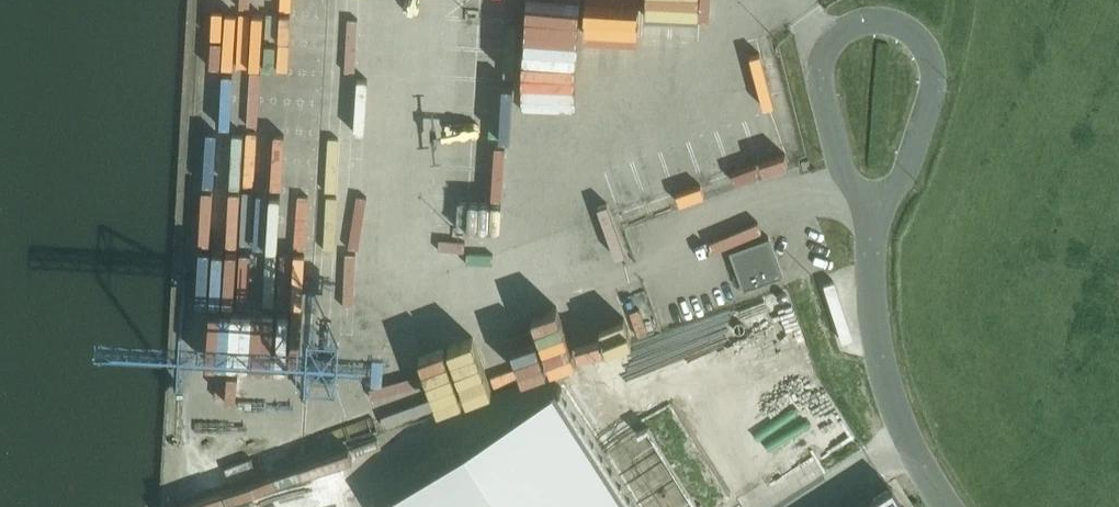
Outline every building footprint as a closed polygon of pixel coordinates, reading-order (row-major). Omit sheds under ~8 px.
[(740,167),(788,157),(784,135),(735,146),(740,167)] [(604,151),(621,211),(673,196),(656,136),(604,151)] [(723,175),(736,169),(729,154),(716,160),(723,175)] [(809,167),(807,158),(799,160),(801,169),(809,167)] [(711,194),(625,212),(647,317),(666,313),(675,355),(696,351),(689,318),(695,317),(698,328),(722,323),(719,304),(707,307),(705,293),(731,287),(711,194)] [(581,259),(612,244),(603,225),(573,240),(581,259)] [(768,236),(729,250),(743,289),(782,276),(768,236)] [(479,265),(479,241),(460,241),(460,264),(479,265)] [(565,362),(559,343),(583,336),(574,307),(523,323),(538,371),(565,362)] [(668,381),(664,365),(670,363),(663,330),(626,338),(637,387),(668,381)] [(484,379),(532,374),(530,356),(482,361),(484,379)] [(358,403),(364,421),(416,402),(410,384),(358,403)] [(373,506),(639,506),(562,388),(558,390),(557,389),(373,506)] [(182,415),(181,432),(208,433),(208,416),(182,415)] [(210,452),(165,462),(169,481),(214,471),(210,452)] [(249,458),(223,468),(229,482),(254,472),(249,458)] [(869,506),(901,506),(892,492),(869,506)]
